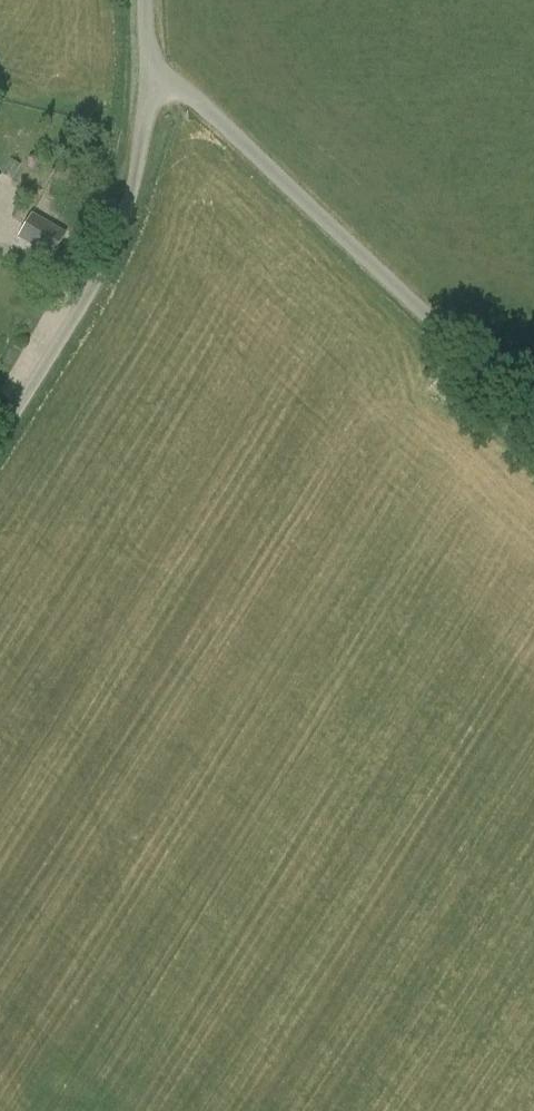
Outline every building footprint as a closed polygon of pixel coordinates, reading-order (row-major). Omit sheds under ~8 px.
[(32,213),(17,237),(51,258),(66,234),(32,213)]
